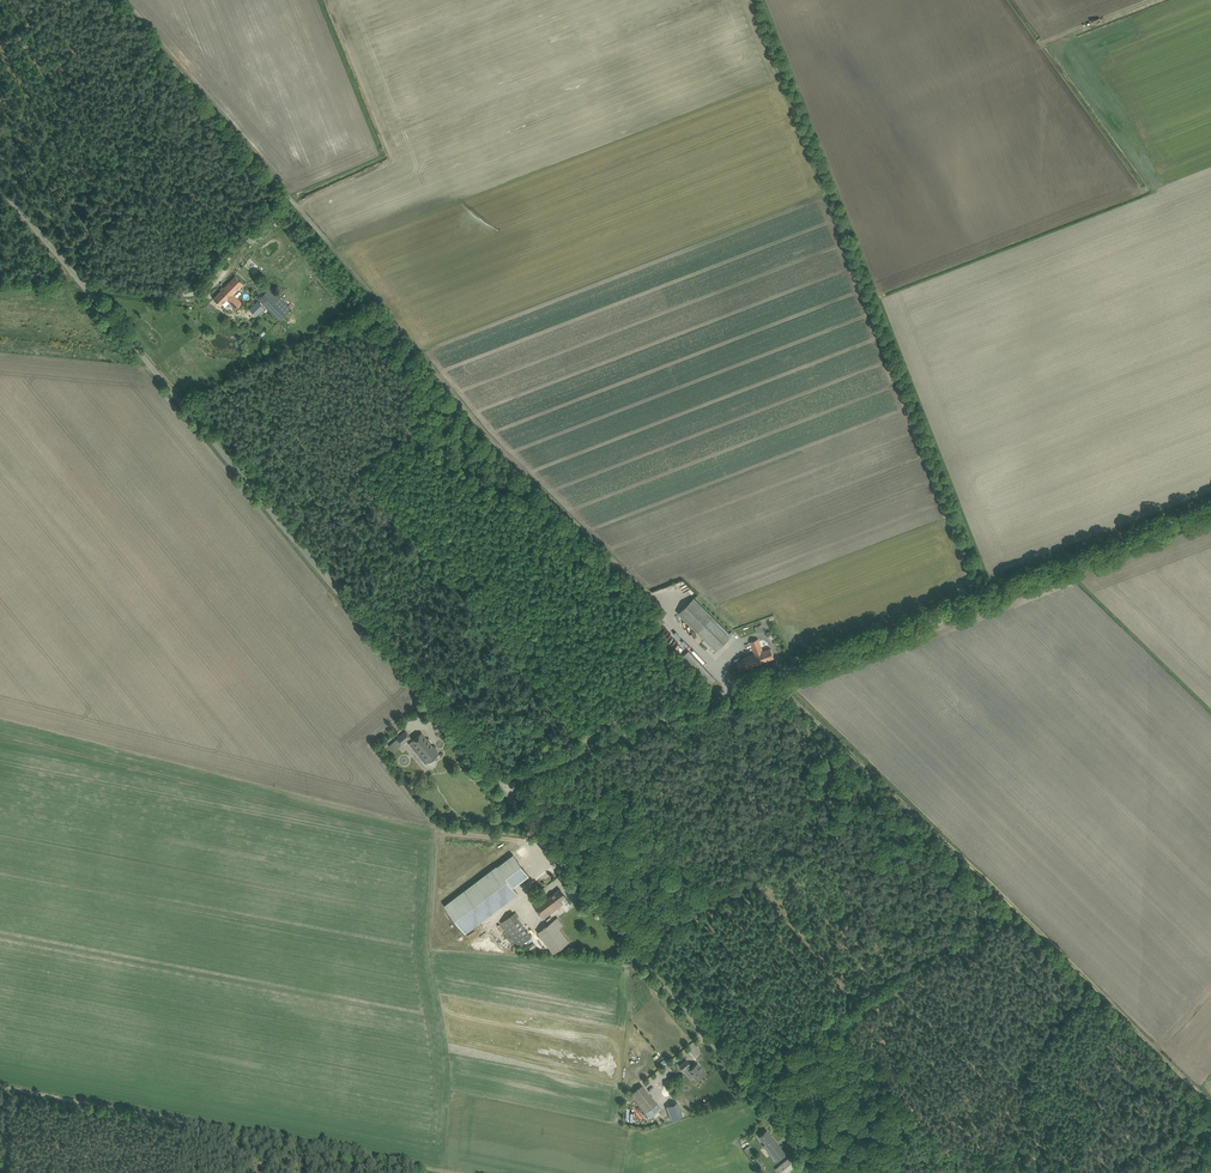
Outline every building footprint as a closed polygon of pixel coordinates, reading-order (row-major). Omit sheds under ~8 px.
[(246,278),(240,272),(236,276),(214,298),(221,305),(227,299),(236,309),(242,303),(234,294),(243,284),(242,282),(246,278)] [(270,287),(259,299),(280,321),(291,309),(270,287)] [(259,313),(265,307),(258,301),(250,309),(253,312),(256,309),(259,313)] [(678,613),(697,631),(716,650),(731,635),(693,598),(678,613)] [(755,627),(757,632),(764,629),(762,624),(760,624),(760,622),(755,624),(756,626),(755,627)] [(736,662),(739,670),(774,657),(770,648),(763,651),(758,638),(755,639),(750,641),(754,653),(741,658),(742,660),(736,662)] [(680,658),(707,687),(715,679),(688,650),(680,658)] [(388,746),(392,751),(400,745),(401,745),(410,737),(405,730),(396,738),(396,739),(388,746)] [(422,732),(412,740),(429,761),(439,753),(422,732)] [(445,905),(465,932),(517,892),(513,887),(529,875),(513,854),(445,905)] [(535,907),(543,918),(563,904),(560,900),(566,896),(560,888),(535,907)] [(501,922),(519,946),(531,936),(514,913),(501,922)] [(554,920),(537,932),(553,953),(569,941),(554,920)] [(689,1070),(697,1080),(706,1073),(700,1066),(698,1067),(696,1064),(692,1067),(690,1065),(691,1064),(687,1059),(682,1063),(680,1065),(684,1070),(687,1067),(689,1069),(689,1070)] [(631,1095),(650,1117),(661,1107),(643,1085),(631,1095)] [(663,1108),(668,1121),(683,1115),(678,1102),(671,1105),(670,1103),(666,1104),(667,1107),(663,1108)] [(761,1139),(757,1142),(774,1162),(781,1156),(785,1152),(767,1130),(762,1133),(759,1136),(761,1139)] [(741,1144),(744,1150),(751,1147),(748,1140),(741,1144)] [(779,1172),(786,1172),(797,1164),(790,1156),(786,1160),(776,1169),(779,1172)]
